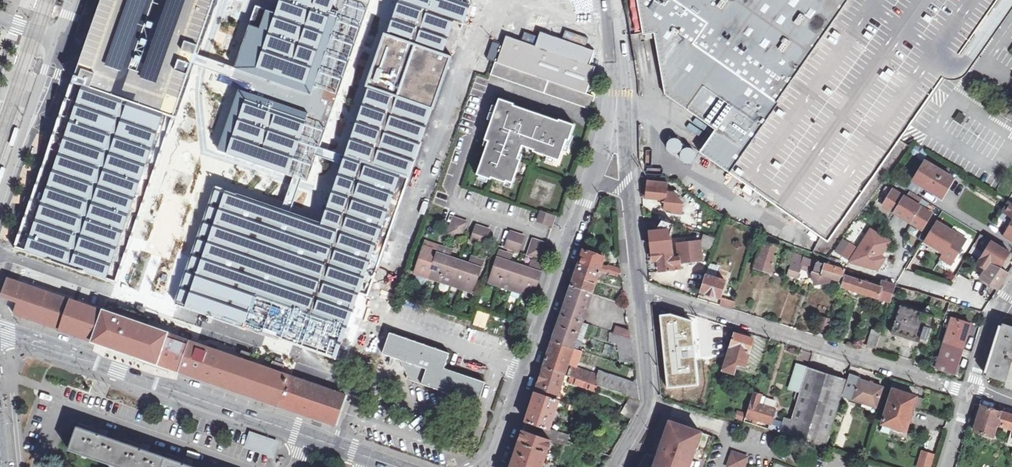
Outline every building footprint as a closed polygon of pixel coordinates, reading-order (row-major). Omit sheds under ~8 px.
[(69,85),(12,248),(25,252),(62,265),(107,281),(117,284),(130,247),(174,121),(195,59),(216,0),(99,0),(80,53),(69,85)] [(176,305),(185,308),(259,333),(338,360),(360,295),(370,299),(411,180),(415,168),(435,110),(453,55),(447,53),(457,22),(464,25),(471,4),(461,0),(398,0),(387,33),(368,88),(344,159),(322,223),(286,211),(225,190),(216,187),(189,267),(176,305)] [(276,13),(267,10),(256,6),(249,25),(234,68),(233,72),(231,77),(253,85),(252,89),(250,93),(239,89),(218,150),(227,153),(288,174),(297,177),(307,180),(317,151),(369,0),(280,0),(276,13)] [(644,35),(655,33),(665,94),(715,128),(700,151),(830,240),(898,141),(944,77),(979,29),(983,24),(986,19),(999,0),(638,0),(644,35)] [(944,77),(949,79),(955,79),(961,78),(965,74),(990,37),(998,27),(1011,7),(1011,4),(1007,1),(1006,0),(999,0),(994,7),(986,19),(983,24),(979,29),(944,77)] [(488,57),(497,60),(588,91),(598,64),(592,62),(597,48),(587,45),(591,35),(567,27),(564,37),(543,30),(542,29),(540,35),(527,30),(524,38),(507,33),(504,43),(494,39),(488,57)] [(588,91),(497,60),(492,73),(593,107),(597,94),(588,91)] [(493,176),(508,181),(508,179),(515,181),(521,164),(517,163),(519,156),(524,144),(528,145),(529,141),(537,144),(536,148),(535,150),(561,159),(568,138),(570,138),(576,123),(561,118),(560,119),(515,103),(515,102),(501,97),(486,138),(490,139),(479,173),(492,177),(493,176)] [(1009,120),(1011,116),(1011,104),(1007,101),(998,113),(1009,120)] [(958,113),(952,121),(958,125),(964,117),(958,113)] [(20,129),(16,128),(10,146),(14,147),(20,129)] [(681,152),(682,148),(681,144),(678,141),(674,140),(671,142),(668,144),(667,148),(668,152),(671,155),(675,156),(679,154),(681,152)] [(928,153),(917,146),(913,153),(924,160),(928,153)] [(694,161),(695,157),(694,154),(692,152),(688,151),(685,152),(682,154),(682,158),(683,161),(685,164),(689,164),(692,163),(694,161)] [(952,178),(925,161),(913,180),(941,198),(952,178)] [(667,184),(648,182),(645,199),(664,202),(663,211),(680,214),(681,206),(677,200),(677,196),(676,193),(666,192),(667,184)] [(905,215),(917,195),(911,191),(907,198),(894,190),(884,206),(896,214),(898,211),(905,215)] [(924,199),(917,195),(905,215),(912,219),(911,223),(922,230),(932,214),(919,206),(924,199)] [(1010,201),(1003,211),(1011,217),(1011,202),(1010,201)] [(543,210),(542,214),(551,218),(549,223),(553,224),(556,215),(543,210)] [(540,220),(549,223),(551,218),(542,214),(540,220)] [(466,223),(454,218),(448,233),(461,238),(466,223)] [(936,221),(924,241),(944,253),(941,259),(952,265),(967,240),(936,221)] [(1008,229),(1003,235),(1011,241),(1011,222),(1008,229)] [(490,230),(477,225),(471,240),(484,245),(490,230)] [(865,227),(858,246),(846,241),(839,257),(877,272),(890,237),(865,227)] [(850,241),(855,245),(862,235),(856,231),(850,241)] [(523,237),(511,232),(505,248),(518,253),(523,237)] [(676,251),(678,263),(700,261),(699,248),(711,252),(716,239),(701,235),(699,241),(676,244),(676,251)] [(979,266),(986,270),(990,272),(992,269),(997,272),(1000,268),(1011,252),(998,244),(983,235),(975,246),(986,253),(979,266)] [(547,243),(534,239),(529,255),(541,259),(547,243)] [(774,259),(778,247),(763,242),(754,268),(770,273),(774,259)] [(454,249),(443,245),(438,258),(436,257),(433,252),(435,247),(427,244),(418,271),(432,276),(475,291),(486,260),(474,256),(472,263),(452,256),(454,249)] [(490,280),(533,295),(544,264),(533,261),(531,267),(510,260),(512,253),(501,249),(490,280)] [(792,253),(784,250),(780,261),(788,263),(792,253)] [(657,260),(658,271),(672,270),(671,264),(678,264),(678,263),(676,251),(650,254),(651,261),(657,260)] [(603,258),(582,252),(578,263),(599,270),(620,277),(619,268),(608,265),(607,266),(602,264),(603,258)] [(792,253),(788,263),(785,274),(784,274),(796,278),(800,266),(803,257),(792,253)] [(841,282),(844,270),(824,264),(810,259),(807,258),(804,267),(812,270),(811,274),(813,285),(821,284),(828,282),(829,279),(841,282)] [(785,274),(788,263),(780,261),(777,271),(785,274)] [(599,270),(578,263),(570,287),(592,294),(599,270)] [(705,276),(713,278),(716,268),(709,265),(705,276)] [(1002,268),(1000,268),(997,272),(992,269),(990,272),(986,270),(980,279),(997,290),(1000,284),(1001,282),(1008,273),(1002,268)] [(723,282),(713,278),(705,276),(699,292),(718,297),(723,282)] [(65,297),(9,277),(2,296),(4,296),(19,302),(15,314),(16,314),(55,328),(91,340),(124,352),(156,363),(207,380),(251,395),(338,425),(348,394),(346,393),(285,373),(287,365),(281,363),(275,361),(273,369),(261,365),(217,350),(194,342),(167,332),(150,326),(153,319),(140,314),(120,308),(117,315),(100,309),(65,297)] [(890,302),(896,286),(882,282),(882,285),(881,288),(870,285),(846,277),(842,287),(890,302)] [(592,294),(570,287),(560,316),(582,323),(592,294)] [(721,300),(718,306),(730,310),(733,302),(722,299),(722,300),(721,300)] [(899,305),(891,330),(919,339),(921,332),(923,326),(929,328),(933,317),(899,305)] [(552,342),(573,349),(580,328),(582,323),(560,316),(552,342)] [(821,331),(824,332),(829,319),(821,317),(817,330),(821,331)] [(952,318),(943,344),(961,349),(969,324),(952,318)] [(984,375),(992,378),(1004,382),(1010,362),(1011,362),(1011,327),(1010,326),(1002,324),(993,349),(984,375)] [(626,358),(631,357),(629,338),(613,333),(612,336),(618,338),(617,346),(624,347),(626,358)] [(866,344),(875,347),(879,336),(869,333),(866,344)] [(733,334),(726,359),(735,362),(744,365),(751,340),(733,334)] [(481,405),(487,384),(447,372),(452,354),(390,336),(384,357),(409,365),(403,383),(481,405)] [(543,367),(564,374),(569,361),(571,361),(572,358),(570,358),(573,349),(552,342),(543,367)] [(952,374),(961,349),(943,344),(935,368),(952,374)] [(566,375),(569,376),(572,366),(575,367),(581,351),(573,349),(570,358),(572,358),(571,361),(569,361),(564,374),(566,375)] [(733,371),(735,362),(726,359),(723,369),(733,371)] [(799,393),(807,368),(795,364),(787,390),(799,393)] [(588,383),(591,373),(575,367),(572,366),(569,376),(572,377),(586,382),(587,382),(588,383)] [(564,374),(543,367),(535,393),(558,401),(566,375),(564,374)] [(791,420),(787,436),(825,448),(840,396),(845,380),(807,368),(799,393),(794,410),(791,420)] [(595,385),(599,375),(591,373),(588,383),(595,385)] [(598,386),(622,394),(626,382),(600,373),(599,375),(595,385),(598,386)] [(585,387),(586,382),(572,377),(570,382),(585,387)] [(598,386),(595,385),(588,383),(587,382),(586,382),(585,387),(596,391),(598,386)] [(635,385),(626,382),(622,394),(630,397),(637,399),(635,385)] [(852,400),(852,401),(875,408),(880,389),(858,382),(857,384),(849,382),(845,397),(852,400)] [(905,393),(891,389),(881,425),(903,432),(907,421),(908,421),(910,414),(912,408),(911,408),(914,398),(908,396),(905,395),(905,393)] [(558,401),(535,393),(525,422),(542,428),(539,437),(550,440),(555,442),(557,438),(559,433),(549,430),(558,401)] [(758,405),(760,395),(753,393),(746,414),(744,421),(755,424),(756,421),(768,424),(770,425),(772,418),(773,418),(775,413),(773,412),(773,410),(761,406),(758,405)] [(637,399),(630,397),(624,408),(622,407),(619,413),(620,413),(620,414),(631,418),(638,405),(637,399)] [(997,424),(1001,412),(981,405),(977,418),(973,431),(992,436),(997,424)] [(742,421),(744,411),(735,410),(734,419),(742,421)] [(1001,412),(997,424),(1011,429),(1011,416),(1002,413),(1001,412)] [(787,436),(791,420),(782,417),(779,428),(770,425),(768,424),(767,430),(782,435),(787,437),(787,436)] [(712,437),(668,422),(664,436),(665,437),(663,443),(660,442),(656,451),(660,452),(658,458),(647,454),(639,466),(702,466),(712,437)] [(76,452),(118,466),(194,466),(189,465),(191,462),(183,459),(182,463),(147,450),(148,447),(140,444),(139,448),(104,436),(106,432),(99,430),(97,433),(89,430),(83,428),(76,449),(76,452)] [(549,442),(550,440),(539,437),(522,431),(509,466),(542,466),(549,442)] [(251,433),(246,445),(271,456),(277,443),(251,433)] [(934,453),(920,449),(915,466),(929,466),(934,453)] [(732,453),(727,466),(743,466),(744,464),(745,462),(746,458),(732,453)]
